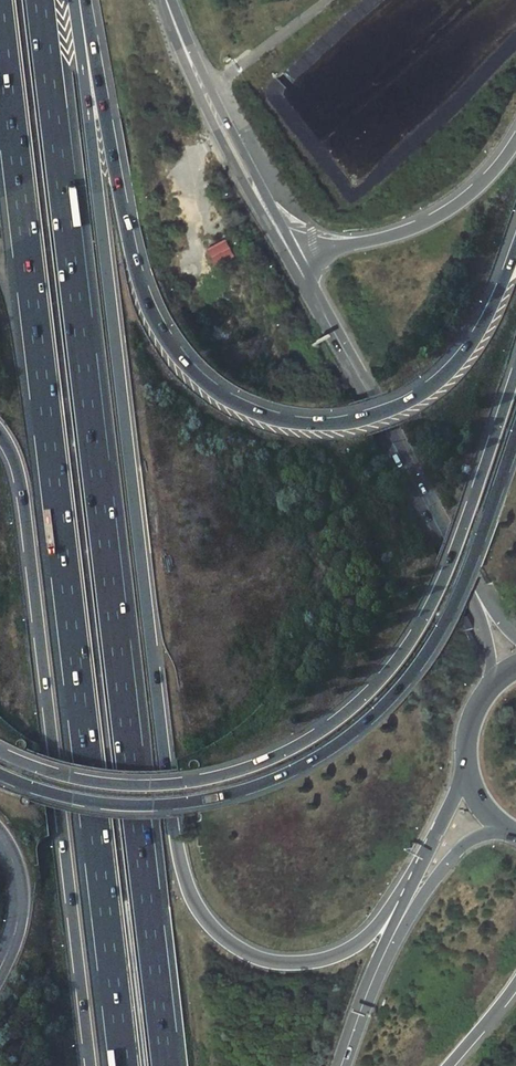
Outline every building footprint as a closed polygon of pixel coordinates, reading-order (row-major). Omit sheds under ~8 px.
[(211,248),(219,265),(239,256),(230,239),(211,248)]
